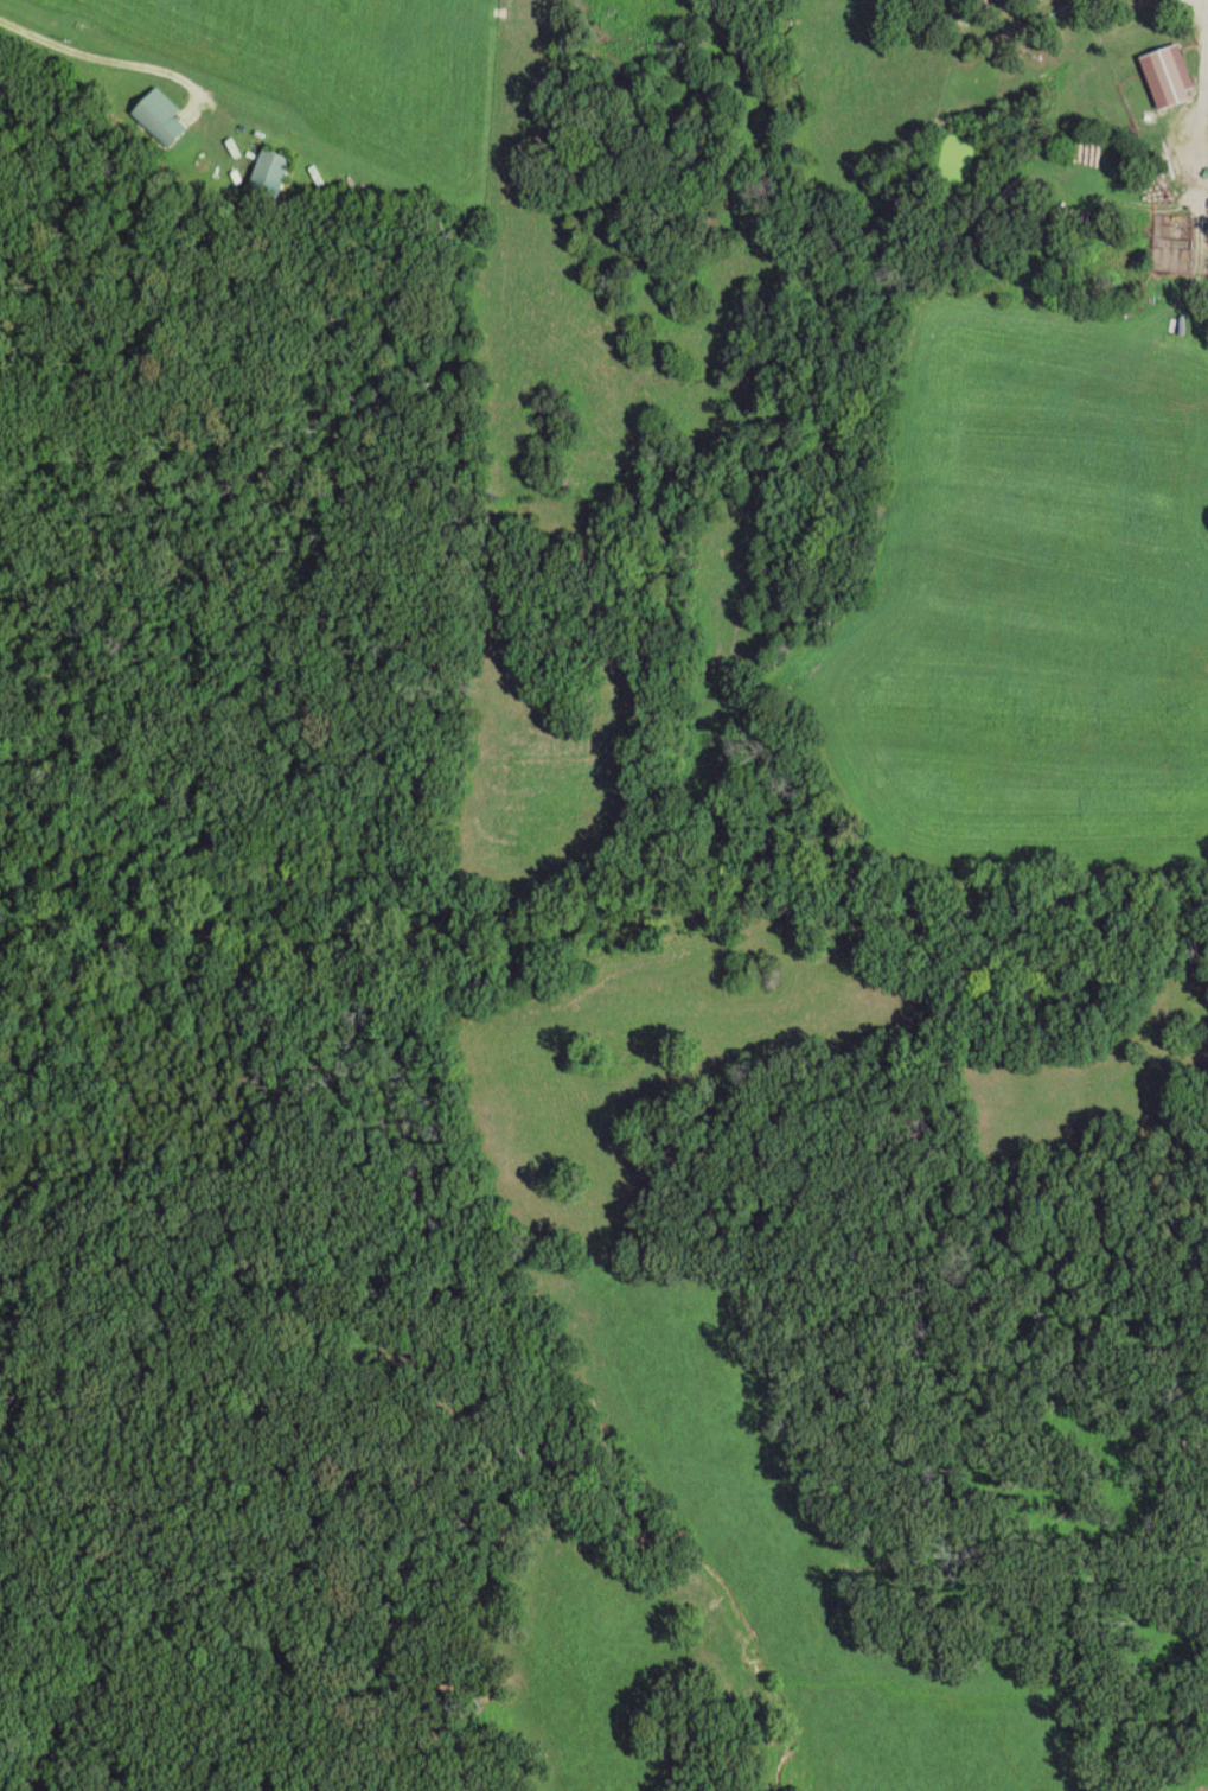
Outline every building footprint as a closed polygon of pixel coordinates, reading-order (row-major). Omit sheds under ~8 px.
[(1015,0),(998,0),(1006,8),(1015,0)] [(1154,52),(1173,106),(1193,99),(1174,45),(1154,52)] [(183,111),(160,88),(135,114),(171,151),(190,131),(177,118),(183,111)] [(296,159),(267,148),(252,188),(282,198),(296,159)]
